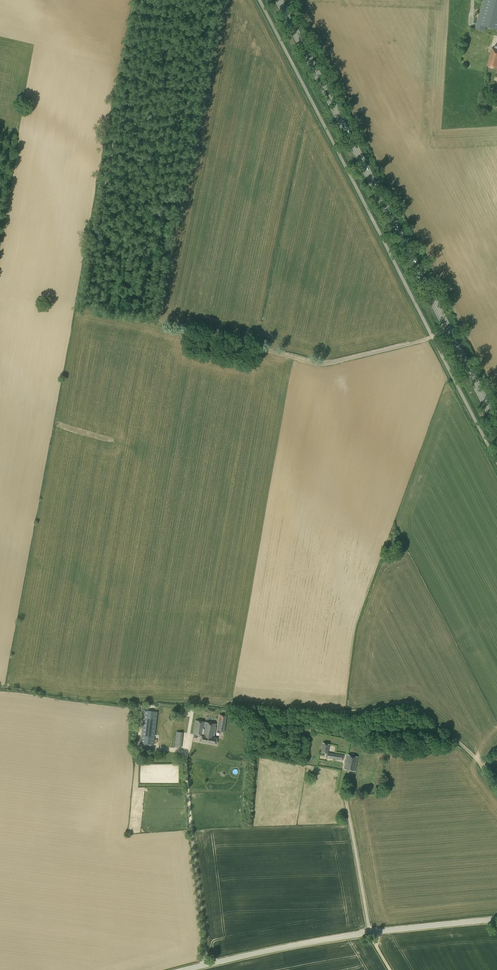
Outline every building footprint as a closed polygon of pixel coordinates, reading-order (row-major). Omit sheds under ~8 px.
[(476,24),(475,28),(485,31),(486,27),(496,30),(496,0),(483,0),(476,24)] [(495,44),(495,48),(492,47),(492,50),(490,54),(487,66),(496,69),(496,44),(495,44)] [(154,745),(158,711),(144,710),(140,743),(154,745)] [(224,732),(227,716),(220,715),(217,730),(224,732)] [(216,744),(216,738),(214,738),(216,723),(195,720),(193,734),(202,735),(201,741),(216,744)] [(181,748),(183,732),(176,732),(175,747),(181,748)] [(343,760),(343,755),(327,753),(329,744),(323,743),(321,752),(326,753),(326,757),(343,760)] [(355,771),(358,756),(347,754),(344,769),(355,771)]
